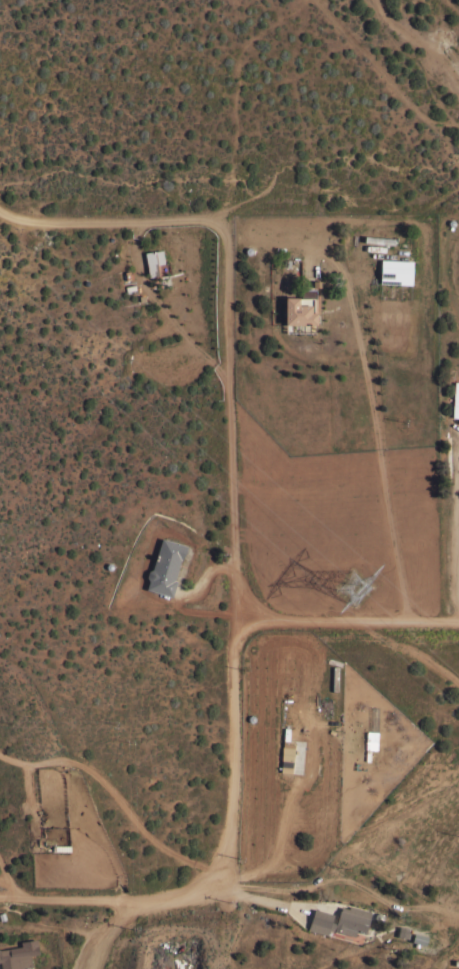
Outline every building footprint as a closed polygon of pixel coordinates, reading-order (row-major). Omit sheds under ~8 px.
[(147,267),(144,253),(154,251),(161,250),(164,263),(156,265),(157,266),(147,267)] [(379,283),(380,259),(412,260),(411,284),(379,283)] [(285,324),(285,296),(298,296),(298,297),(300,297),(300,288),(315,288),(315,297),(316,297),(316,314),(317,314),(317,321),(316,321),(316,324),(285,324)] [(161,537),(186,545),(183,555),(182,554),(181,559),(180,559),(173,580),(176,580),(172,596),(146,588),(149,580),(146,576),(148,570),(152,568),(161,537)] [(279,762),(290,762),(291,742),(280,742),(279,762)] [(308,929),(313,908),(333,913),(331,921),(335,923),(339,909),(339,910),(340,906),(348,908),(348,905),(370,911),(368,918),(369,918),(365,933),(356,931),(354,936),(328,929),(327,934),(308,929)] [(408,928),(408,931),(409,931),(409,933),(410,934),(410,936),(408,936),(408,938),(395,936),(396,929),(398,930),(399,925),(408,928)] [(427,936),(425,945),(411,941),(413,932),(427,936)] [(32,966),(13,968),(1,968),(0,961),(0,949),(21,946),(20,941),(36,938),(38,953),(30,954),(32,966)]
